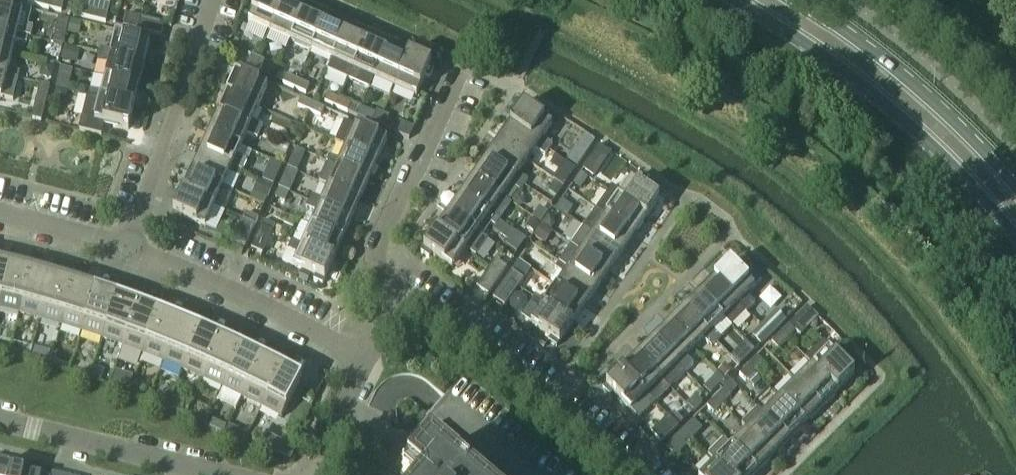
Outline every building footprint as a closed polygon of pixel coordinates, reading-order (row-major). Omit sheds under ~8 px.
[(50,0),(28,0),(27,3),(49,9),(51,0),(50,0)] [(61,12),(63,3),(51,0),(49,9),(61,12)] [(284,0),(253,0),(252,0),(256,2),(248,22),(269,32),(284,0)] [(305,8),(287,0),(284,0),(269,32),(290,41),(305,8)] [(28,37),(31,37),(33,28),(27,26),(31,10),(23,8),(22,12),(0,7),(0,30),(28,37)] [(93,20),(95,11),(83,8),(81,17),(93,20)] [(311,50),(326,17),(305,8),(290,41),(311,50)] [(105,23),(108,14),(95,11),(93,20),(105,23)] [(137,31),(140,18),(126,15),(123,27),(137,31)] [(332,60),(347,27),(326,17),(311,50),(332,60)] [(63,45),(69,21),(58,18),(52,42),(63,45)] [(161,36),(164,24),(140,18),(137,31),(161,36)] [(69,21),(66,34),(77,37),(81,24),(69,21)] [(348,80),(367,36),(347,27),(332,60),(327,71),(348,80)] [(28,37),(0,30),(0,53),(11,55),(15,41),(26,44),(28,37)] [(144,65),(149,44),(115,35),(111,51),(100,48),(99,54),(144,65)] [(374,78),(388,45),(367,36),(348,80),(369,89),(374,78)] [(394,87),(409,55),(388,45),(374,78),(394,87)] [(63,49),(60,61),(76,65),(79,52),(63,49)] [(11,55),(0,53),(0,75),(17,79),(19,72),(8,70),(11,55)] [(138,87),(144,65),(99,54),(97,61),(108,64),(105,78),(138,87)] [(429,79),(432,73),(433,70),(429,68),(431,64),(409,55),(394,87),(416,97),(425,77),(429,79)] [(252,70),(258,58),(251,56),(246,67),(252,70)] [(259,73),(264,61),(258,58),(252,70),(259,73)] [(50,83),(53,69),(40,66),(37,79),(50,83)] [(258,108),(267,88),(235,73),(226,94),(258,108)] [(5,83),(16,86),(17,79),(0,75),(0,98),(1,98),(5,83)] [(294,89),(297,81),(286,75),(282,84),(294,89)] [(133,108),(138,87),(105,78),(101,93),(90,90),(88,97),(133,108)] [(305,94),(309,86),(297,81),(294,89),(305,94)] [(45,101),(49,87),(41,85),(37,99),(45,101)] [(55,89),(52,100),(59,102),(65,98),(67,92),(55,89)] [(252,122),(258,108),(226,94),(217,114),(260,133),(262,126),(252,122)] [(336,107),(339,99),(328,94),(324,102),(336,107)] [(128,130),(133,108),(88,97),(79,131),(101,136),(104,124),(128,130)] [(309,112),(312,103),(301,98),(297,106),(309,112)] [(347,112),(351,104),(339,99),(336,107),(347,112)] [(543,138),(552,125),(531,111),(534,107),(526,102),(521,110),(520,109),(510,124),(548,151),(552,145),(543,138)] [(320,117),(324,109),(312,103),(309,112),(320,117)] [(377,126),(382,114),(376,111),(371,123),(377,126)] [(260,133),(217,114),(208,133),(240,148),(246,134),(257,139),(260,133)] [(384,129),(389,117),(382,114),(377,126),(384,129)] [(377,161),(386,141),(344,122),(334,142),(345,147),(377,161)] [(548,151),(510,124),(498,142),(526,162),(535,149),(544,156),(548,151)] [(291,126),(289,132),(291,138),(296,140),(301,130),(291,126)] [(236,156),(240,148),(208,133),(200,153),(242,172),(247,161),(236,156)] [(518,174),(526,162),(498,142),(485,159),(524,186),(528,180),(518,174)] [(368,181),(377,161),(345,147),(339,161),(329,156),(326,162),(328,163),(368,181)] [(295,151),(291,161),(300,165),(305,155),(295,151)] [(573,152),(566,162),(576,169),(583,158),(573,152)] [(242,172),(200,153),(191,173),(223,187),(229,174),(239,178),(242,172)] [(524,186),(485,159),(473,177),(502,197),(510,185),(520,192),(524,186)] [(589,161),(581,172),(592,180),(600,169),(589,161)] [(270,162),(264,175),(276,180),(282,167),(270,162)] [(328,163),(319,183),(328,187),(360,201),(368,181),(328,163)] [(564,171),(556,182),(563,187),(571,176),(564,171)] [(214,207),(223,187),(191,173),(182,193),(214,207)] [(493,209),(502,197),(473,177),(461,195),(499,221),(503,216),(493,209)] [(282,179),(278,189),(289,194),(293,184),(282,179)] [(258,180),(253,193),(267,199),(272,186),(258,180)] [(659,200),(648,192),(651,188),(644,183),(641,188),(630,180),(621,193),(611,186),(607,192),(646,219),(659,200)] [(351,221),(360,201),(328,187),(322,200),(311,195),(308,202),(351,221)] [(277,191),(274,200),(283,204),(287,195),(277,191)] [(646,219),(607,192),(595,210),(634,236),(646,219)] [(205,227),(214,207),(182,193),(175,209),(171,218),(180,222),(182,217),(205,227)] [(499,221),(461,195),(448,212),(477,232),(485,220),(495,227),(499,221)] [(342,240),(351,221),(308,202),(306,208),(316,213),(310,226),(342,240)] [(634,236),(595,210),(583,227),(621,254),(634,236)] [(477,232),(448,212),(436,230),(465,250),(477,232)] [(255,225),(258,219),(246,213),(243,220),(255,225)] [(547,217),(540,226),(549,233),(553,228),(552,221),(547,217)] [(245,247),(255,225),(243,220),(242,220),(232,242),(245,247)] [(531,220),(525,229),(532,234),(538,225),(531,220)] [(272,233),(275,226),(263,221),(260,227),(272,233)] [(333,260),(342,240),(310,226),(301,246),(333,260)] [(260,227),(251,249),(262,255),(272,233),(260,227)] [(621,254),(583,227),(570,245),(609,272),(621,254)] [(540,229),(534,239),(544,246),(551,236),(540,229)] [(465,250),(436,230),(426,245),(421,253),(429,258),(431,254),(452,269),(465,250)] [(333,260),(301,246),(291,241),(287,250),(297,255),(292,266),(315,276),(313,281),(322,285),(326,276),(333,260)] [(609,272),(570,245),(558,263),(596,290),(609,272)] [(730,256),(713,272),(717,275),(713,279),(746,312),(754,304),(746,296),(754,288),(761,281),(746,265),(742,268),(730,256)] [(506,269),(496,261),(491,268),(501,276),(506,269)] [(596,290),(558,263),(554,268),(564,275),(556,287),(584,307),(596,290)] [(9,266),(0,264),(0,302),(9,266)] [(31,271),(9,266),(0,302),(0,309),(19,314),(31,271)] [(488,295),(501,276),(491,268),(477,288),(488,295)] [(40,320),(52,277),(31,271),(19,314),(40,320)] [(522,279),(511,272),(506,279),(517,287),(522,279)] [(61,326),(74,284),(52,277),(40,320),(61,326)] [(503,306),(517,287),(506,279),(493,299),(503,306)] [(746,312),(713,279),(698,294),(723,319),(731,327),(746,312)] [(81,333),(95,291),(74,284),(61,326),(81,333)] [(584,307),(556,287),(543,305),(572,325),(584,307)] [(102,339),(116,297),(95,291),(81,333),(102,339)] [(723,319),(698,294),(683,309),(716,342),(720,338),(712,329),(723,319)] [(122,347),(137,305),(116,297),(102,339),(122,347)] [(572,325),(543,305),(533,298),(524,312),(525,320),(551,338),(548,342),(556,347),(561,339),(562,339),(572,325)] [(143,354),(159,313),(137,305),(122,347),(143,354)] [(716,342),(683,309),(668,324),(692,349),(703,339),(711,347),(716,342)] [(770,336),(786,319),(778,311),(761,327),(770,336)] [(163,362),(180,321),(159,313),(143,354),(163,362)] [(183,371),(200,330),(180,321),(163,362),(183,371)] [(692,349),(668,324),(652,340),(685,373),(693,365),(685,356),(692,349)] [(786,340),(795,331),(789,325),(780,334),(786,340)] [(770,336),(761,327),(753,335),(761,344),(770,336)] [(203,380),(221,339),(200,330),(183,371),(203,380)] [(777,349),(786,340),(780,334),(771,343),(777,349)] [(222,388),(241,348),(221,339),(203,380),(222,388)] [(685,373),(652,340),(637,355),(670,388),(685,373)] [(854,369),(852,366),(852,367),(847,362),(844,365),(821,342),(805,359),(812,366),(837,392),(854,375),(851,372),(854,369)] [(12,344),(9,354),(20,357),(22,347),(12,344)] [(241,398),(261,358),(241,348),(222,388),(241,398)] [(670,388),(637,355),(622,370),(646,395),(655,403),(670,388)] [(754,372),(763,363),(757,357),(748,366),(754,372)] [(261,408),(281,368),(261,358),(241,398),(261,408)] [(748,366),(739,375),(745,381),(746,380),(753,387),(760,380),(753,373),(754,372),(748,366)] [(837,392),(812,366),(795,382),(821,408),(837,392)] [(281,418),(302,379),(281,368),(261,408),(281,418)] [(609,383),(602,390),(609,396),(613,393),(630,411),(639,419),(655,403),(646,395),(622,370),(609,383)] [(463,373),(427,416),(437,424),(418,447),(431,458),(416,474),(584,474),(463,373)] [(821,408),(795,382),(779,398),(805,424),(821,408)] [(721,405),(731,396),(724,389),(715,398),(721,405)] [(693,412),(702,403),(696,398),(688,406),(693,412)] [(713,413),(721,405),(715,398),(706,407),(713,413)] [(805,424),(779,398),(763,414),(788,440),(805,424)] [(172,400),(168,410),(177,414),(181,404),(172,400)] [(788,440),(763,414),(757,408),(741,425),(747,430),(772,456),(788,440)] [(683,422),(674,413),(669,418),(678,427),(683,422)] [(661,444),(678,427),(669,418),(668,417),(651,434),(661,444)] [(692,440),(702,430),(693,421),(683,431),(692,440)] [(772,456),(747,430),(731,446),(756,472),(772,456)] [(675,458),(692,441),(691,440),(692,440),(683,431),(665,448),(675,458)] [(731,446),(724,439),(708,455),(715,462),(727,474),(753,474),(756,472),(731,446)] [(281,449),(279,454),(292,458),(295,447),(289,445),(281,449)] [(715,462),(702,474),(727,474),(715,462)] [(684,469),(690,474),(694,474),(698,472),(689,463),(684,469)] [(11,470),(0,467),(0,474),(10,474),(11,470)]
